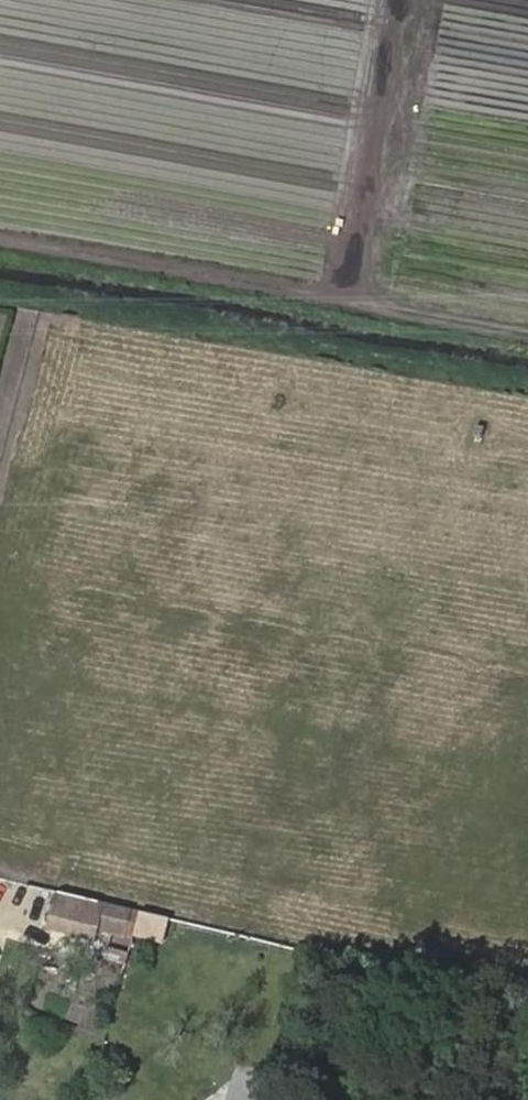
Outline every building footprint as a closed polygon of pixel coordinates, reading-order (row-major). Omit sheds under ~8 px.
[(164,953),(173,920),(60,891),(51,924),(164,953)]
